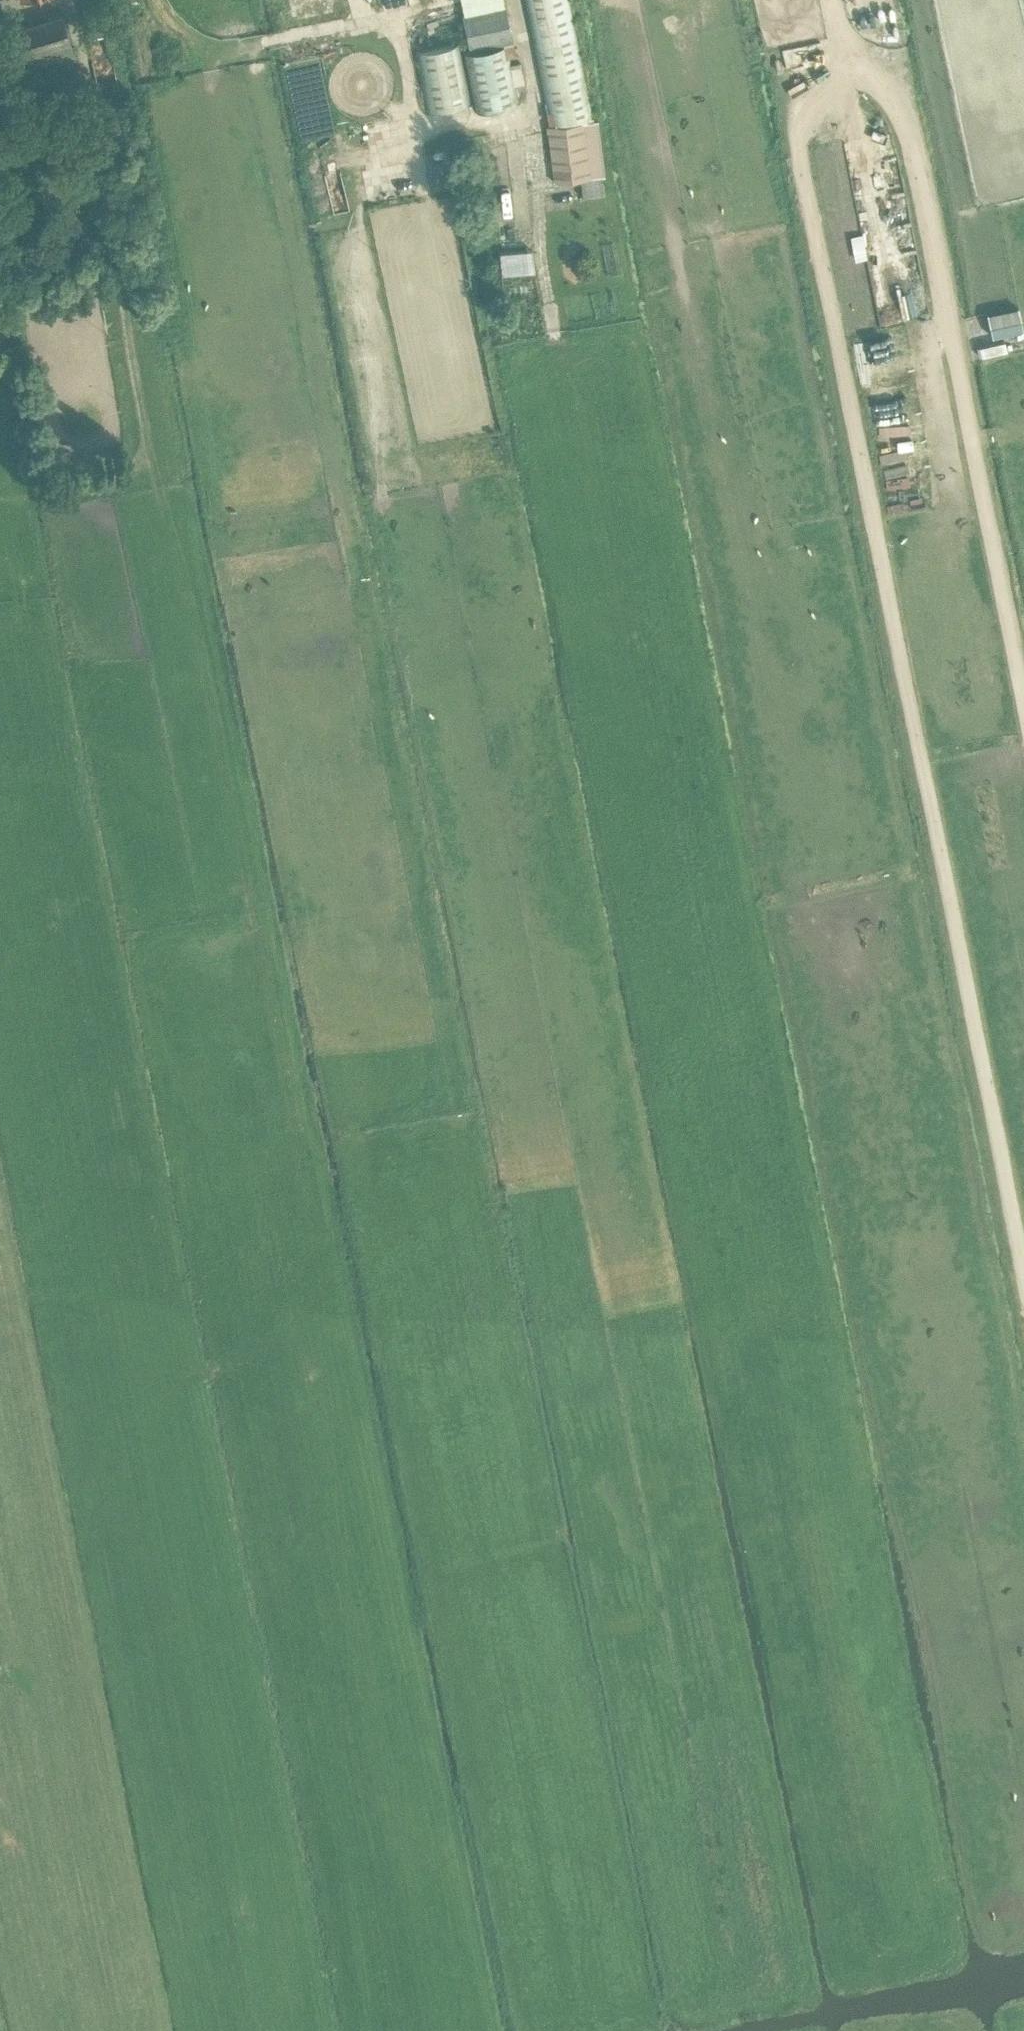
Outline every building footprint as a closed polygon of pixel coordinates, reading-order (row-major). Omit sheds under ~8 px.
[(104,0),(85,0),(85,2),(82,3),(91,39),(112,33),(104,0)] [(589,116),(568,0),(528,0),(550,123),(558,122),(558,125),(548,126),(554,181),(580,178),(582,197),(604,195),(602,176),(604,176),(598,119),(595,120),(594,117),(592,117),(591,115),(589,116)] [(470,50),(513,41),(505,6),(462,16),(470,50)] [(12,80),(22,113),(57,103),(56,101),(82,96),(72,63),(77,62),(63,14),(2,32),(15,79),(12,80)] [(468,102),(457,44),(418,51),(430,110),(468,102)] [(508,57),(516,55),(514,44),(465,54),(476,114),(517,106),(508,57)] [(524,82),(520,61),(510,63),(514,84),(524,82)] [(532,249),(499,253),(502,273),(534,269),(532,249)] [(992,336),(1023,329),(1019,308),(987,314),(992,336)]
